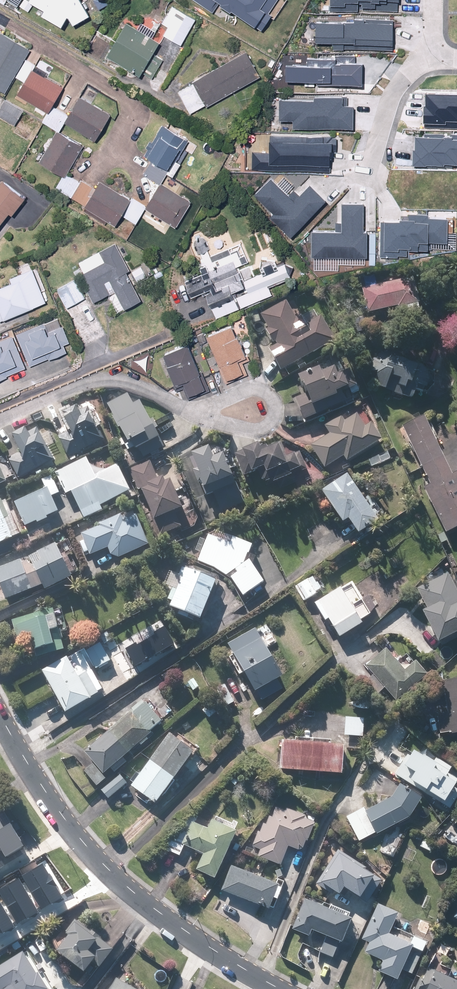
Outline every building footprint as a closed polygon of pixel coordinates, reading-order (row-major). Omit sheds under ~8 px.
[(25,0),(19,7),(26,13),(30,8),(39,12),(36,17),(58,30),(64,20),(68,27),(85,17),(76,0),(25,0)] [(256,28),(274,0),(189,0),(213,15),(220,5),(256,28)] [(395,12),(395,0),(329,0),(329,10),(395,12)] [(179,47),(194,21),(169,7),(154,33),(179,47)] [(330,50),(392,52),(393,25),(314,22),(314,43),(330,44),(330,50)] [(137,79),(157,44),(122,25),(103,60),(137,79)] [(29,50),(0,33),(0,96),(1,97),(29,50)] [(176,92),(190,117),(259,77),(245,52),(176,92)] [(14,80),(23,85),(16,97),(45,115),(61,88),(31,71),(35,65),(26,59),(14,80)] [(284,84),(362,86),(363,61),(305,60),(305,64),(285,63),(284,84)] [(424,124),(456,124),(456,90),(452,90),(426,90),(426,101),(424,101),(424,124)] [(94,141),(108,116),(76,99),(63,124),(94,141)] [(291,127),(352,129),(353,103),(279,100),(278,121),(291,122),(291,127)] [(21,113),(4,102),(0,108),(0,118),(13,126),(21,113)] [(66,117),(52,107),(41,123),(56,132),(66,117)] [(79,181),(65,173),(54,191),(82,209),(80,213),(110,232),(119,217),(134,226),(144,211),(174,229),(189,204),(160,186),(166,177),(171,180),(190,150),(184,147),(187,142),(161,126),(141,158),(149,163),(141,175),(157,186),(143,208),(128,199),(127,201),(99,183),(96,188),(81,179),(79,181)] [(413,166),(456,167),(456,135),(414,133),(413,166)] [(64,172),(78,147),(55,134),(37,165),(61,178),(64,172)] [(332,170),(333,138),(267,136),(267,153),(252,153),(251,168),(332,170)] [(272,223),(288,238),(324,202),(309,187),(294,201),(271,179),(254,196),(277,219),(272,223)] [(0,183),(0,184),(0,224),(5,218),(8,221),(23,202),(0,183)] [(362,257),(362,203),(339,203),(339,230),(311,230),(311,257),(362,257)] [(380,218),(380,252),(427,252),(427,242),(447,242),(447,219),(380,218)] [(203,236),(192,242),(205,273),(181,283),(188,299),(200,294),(211,322),(271,298),(267,288),(289,280),(282,264),(275,267),(271,258),(249,267),(242,248),(230,253),(228,250),(211,256),(203,236)] [(111,245),(97,255),(102,264),(77,278),(92,305),(112,293),(122,311),(139,302),(124,276),(128,274),(111,245)] [(0,288),(0,324),(43,305),(27,271),(5,281),(7,285),(0,288)] [(419,314),(411,280),(359,291),(365,317),(395,310),(397,319),(419,314)] [(72,281),(54,291),(65,310),(83,299),(72,281)] [(284,303),(259,316),(267,330),(263,333),(268,342),(271,341),(274,347),(265,352),(279,375),(331,343),(316,318),(304,326),(298,317),(294,319),(284,303)] [(42,324),(14,337),(29,369),(48,360),(50,364),(65,356),(61,348),(67,345),(58,328),(46,333),(42,324)] [(202,338),(203,340),(221,384),(241,376),(236,363),(240,361),(227,328),(202,338)] [(23,370),(9,338),(0,342),(0,380),(23,370)] [(158,354),(159,357),(169,389),(180,385),(183,397),(201,392),(187,345),(158,354)] [(428,374),(377,352),(368,373),(374,376),(370,386),(410,402),(415,391),(419,393),(428,374)] [(315,371),(293,380),(300,397),(292,400),(300,421),(342,404),(338,395),(353,389),(347,373),(333,378),(331,372),(318,378),(315,371)] [(126,396),(104,406),(122,448),(126,446),(130,456),(155,442),(136,402),(131,406),(126,396)] [(75,406),(50,417),(59,433),(55,436),(67,458),(104,438),(89,409),(79,414),(75,406)] [(306,442),(307,443),(321,470),(340,460),(342,463),(380,444),(369,423),(361,428),(354,414),(342,421),(339,416),(322,425),(326,432),(306,442)] [(420,420),(399,429),(427,486),(420,489),(443,536),(456,529),(456,470),(447,475),(420,420)] [(25,428),(8,436),(16,455),(6,459),(16,482),(57,465),(50,446),(40,450),(36,440),(40,439),(36,428),(27,432),(25,428)] [(230,455),(235,467),(240,478),(251,473),(259,491),(287,479),(286,476),(297,471),(295,465),(303,462),(298,451),(285,457),(279,442),(261,450),(258,444),(230,455)] [(235,467),(230,455),(226,444),(218,447),(222,456),(210,461),(205,449),(185,457),(211,520),(244,507),(229,469),(235,467)] [(14,504),(24,528),(29,526),(34,538),(100,511),(98,507),(126,494),(115,467),(104,472),(88,466),(86,461),(37,481),(42,492),(14,504)] [(157,537),(179,528),(174,517),(181,515),(179,510),(182,509),(177,497),(174,498),(167,480),(162,481),(161,478),(155,480),(148,463),(126,472),(135,493),(138,491),(157,537)] [(375,522),(373,519),(381,514),(366,491),(358,497),(344,475),(317,492),(340,527),(346,523),(354,536),(375,522)] [(17,536),(2,498),(0,499),(0,543),(17,536)] [(90,556),(105,549),(105,550),(105,551),(106,551),(106,552),(106,553),(106,554),(107,554),(107,555),(107,556),(108,556),(108,557),(109,557),(109,558),(110,558),(111,559),(112,559),(113,560),(114,560),(115,560),(116,560),(145,548),(128,503),(76,524),(90,556)] [(206,537),(196,562),(198,563),(200,563),(202,564),(204,565),(206,566),(208,566),(210,567),(212,568),(214,570),(216,571),(218,572),(220,573),(221,575),(223,576),(225,577),(226,579),(228,581),(229,582),(231,584),(232,586),(233,587),(235,589),(236,591),(237,593),(238,595),(239,597),(240,599),(258,586),(243,560),(247,548),(229,540),(227,546),(206,537)] [(58,564),(51,546),(25,560),(0,569),(0,599),(1,602),(38,588),(42,593),(66,581),(58,564)] [(164,602),(169,604),(166,611),(175,615),(174,618),(183,621),(184,619),(196,623),(211,584),(182,572),(174,591),(169,589),(164,602)] [(310,574),(292,586),(304,602),(321,590),(310,574)] [(423,611),(418,613),(433,645),(438,642),(456,633),(456,597),(447,575),(413,590),(423,611)] [(376,612),(367,595),(359,599),(350,583),(311,605),(332,642),(358,627),(356,624),(376,612)] [(60,611),(51,613),(51,610),(10,620),(21,663),(61,653),(56,633),(65,631),(60,611)] [(250,694),(277,679),(262,652),(276,644),(264,623),(223,646),(250,694)] [(99,690),(90,672),(110,662),(100,641),(80,652),(40,672),(62,715),(96,697),(94,693),(99,690)] [(378,694),(383,689),(396,702),(424,676),(411,662),(402,671),(382,650),(363,667),(371,676),(366,681),(378,694)] [(456,736),(456,679),(431,682),(438,738),(456,736)] [(227,682),(213,688),(221,706),(235,700),(227,682)] [(135,745),(138,748),(146,742),(144,740),(148,736),(147,735),(158,724),(139,703),(73,762),(95,787),(104,779),(102,776),(106,771),(110,776),(123,765),(119,760),(135,745)] [(362,718),(343,718),(342,736),(361,737),(362,718)] [(173,781),(171,780),(177,771),(181,774),(199,750),(179,735),(174,741),(166,735),(128,787),(152,805),(160,794),(163,796),(173,781)] [(420,752),(417,756),(382,736),(367,761),(449,810),(456,795),(456,792),(452,789),(456,780),(446,773),(449,769),(420,752)] [(340,747),(327,746),(328,741),(285,739),(284,743),(278,743),(276,772),(338,776),(340,747)] [(98,790),(105,800),(125,785),(117,775),(98,790)] [(386,801),(364,812),(362,809),(346,818),(357,840),(373,832),(375,835),(406,819),(417,801),(395,788),(386,801)] [(302,820),(303,819),(273,808),(270,819),(267,818),(264,825),(262,824),(259,833),(256,832),(250,848),(258,851),(256,857),(279,865),(286,846),(299,851),(303,842),(306,843),(312,824),(302,820)] [(182,810),(164,850),(178,857),(182,848),(200,856),(192,873),(211,881),(236,824),(211,813),(203,831),(192,826),(196,816),(182,810)] [(0,816),(0,854),(20,843),(4,814),(0,816)] [(313,885),(334,898),(339,890),(363,905),(378,881),(362,871),(364,869),(335,850),(313,885)] [(20,876),(40,910),(61,898),(40,863),(20,876)] [(266,911),(271,900),(274,902),(279,889),(276,888),(228,868),(219,891),(266,911)] [(16,925),(37,913),(16,879),(0,888),(0,898),(16,925)] [(313,901),(312,905),(300,900),(287,930),(305,938),(308,931),(323,937),(316,953),(331,959),(348,921),(344,919),(346,915),(313,901)] [(14,927),(0,904),(0,935),(14,927)] [(360,940),(367,943),(362,954),(380,962),(375,974),(395,982),(410,948),(385,936),(395,914),(375,906),(360,940)] [(89,931),(87,933),(72,921),(48,953),(85,981),(109,950),(97,940),(98,939),(89,931)] [(49,987),(24,944),(0,958),(0,988),(50,988),(49,987)] [(422,966),(410,988),(456,988),(456,984),(422,966)] [(115,980),(109,988),(132,988),(115,980)]
